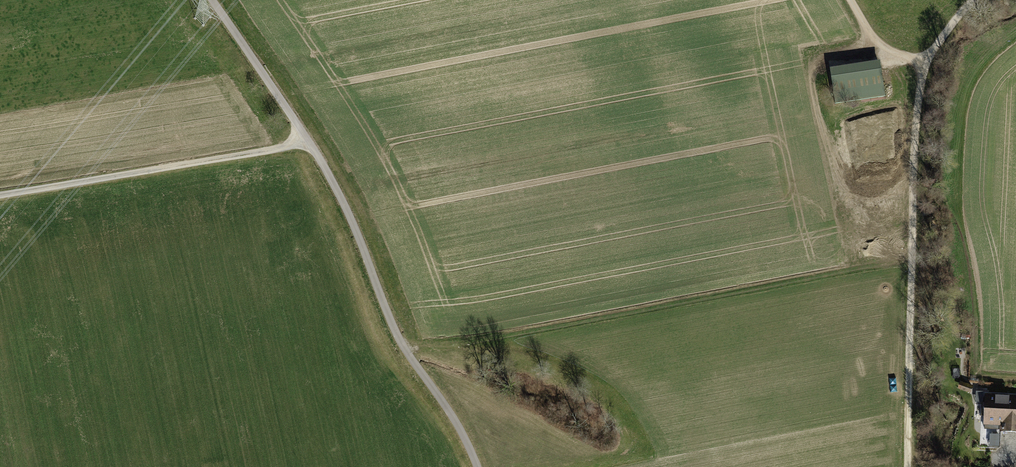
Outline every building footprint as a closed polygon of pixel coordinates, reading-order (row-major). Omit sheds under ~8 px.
[(884,65),(830,71),(836,108),(889,99),(884,65)] [(986,391),(985,429),(1015,430),(1015,393),(986,391)] [(993,444),(1001,445),(1001,434),(993,433),(993,444)]
